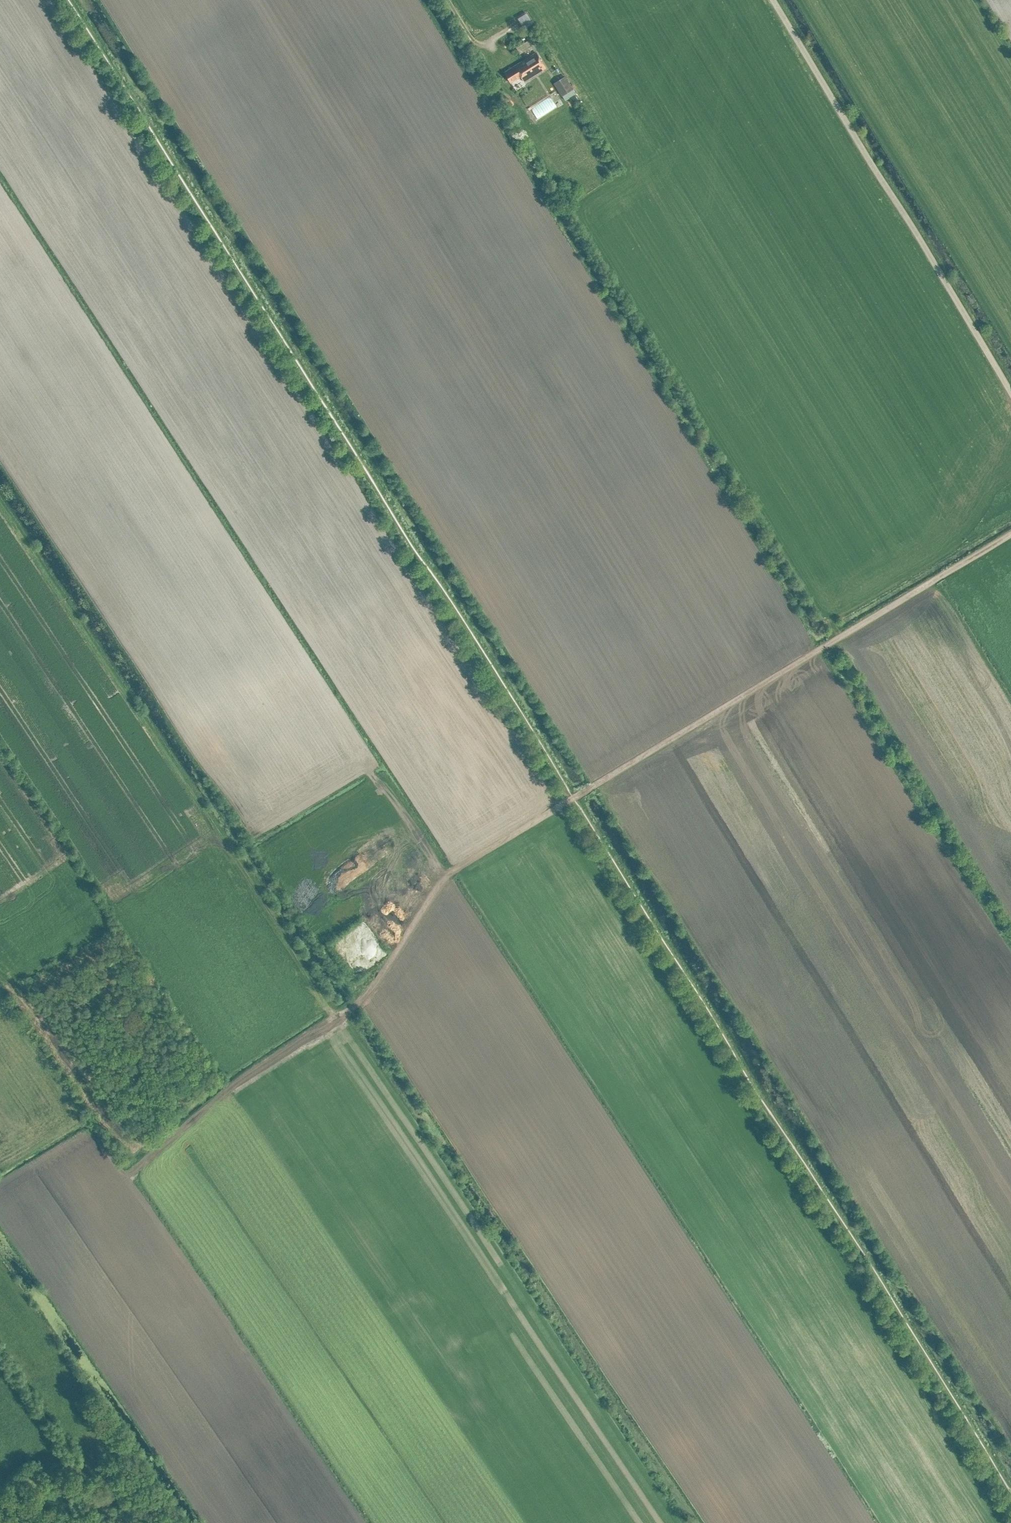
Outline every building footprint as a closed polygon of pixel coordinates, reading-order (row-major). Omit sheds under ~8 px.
[(524,81),(546,68),(536,52),(504,71),(510,82),(511,81),(510,80),(520,74),(524,81)] [(572,89),(573,89),(565,76),(554,83),(562,96),(572,89)] [(572,89),(562,96),(565,100),(575,93),(572,89)]
